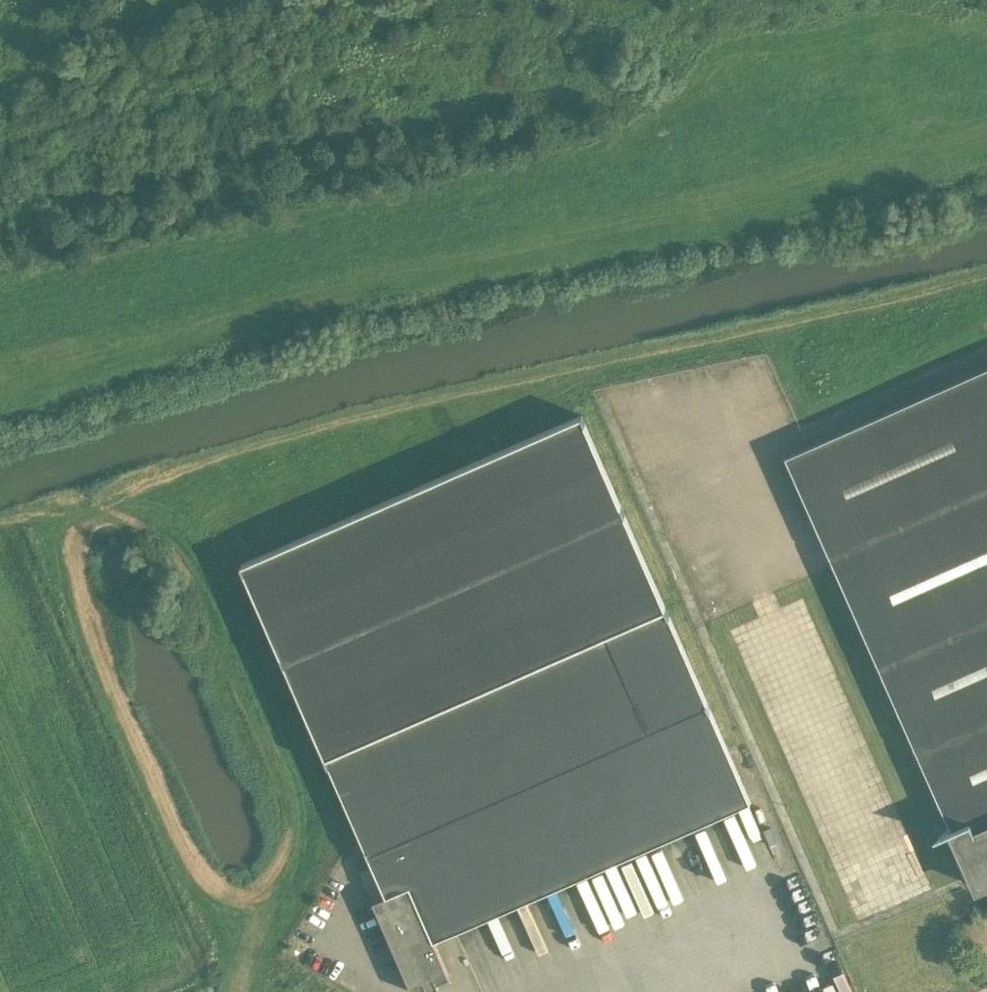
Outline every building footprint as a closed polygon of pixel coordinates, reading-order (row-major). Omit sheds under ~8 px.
[(797,433),(964,884),(986,876),(986,363),(797,433)] [(434,939),(751,801),(731,754),(582,414),(242,563),(364,843),(387,895),(374,900),(414,991),(450,976),(434,939)]
